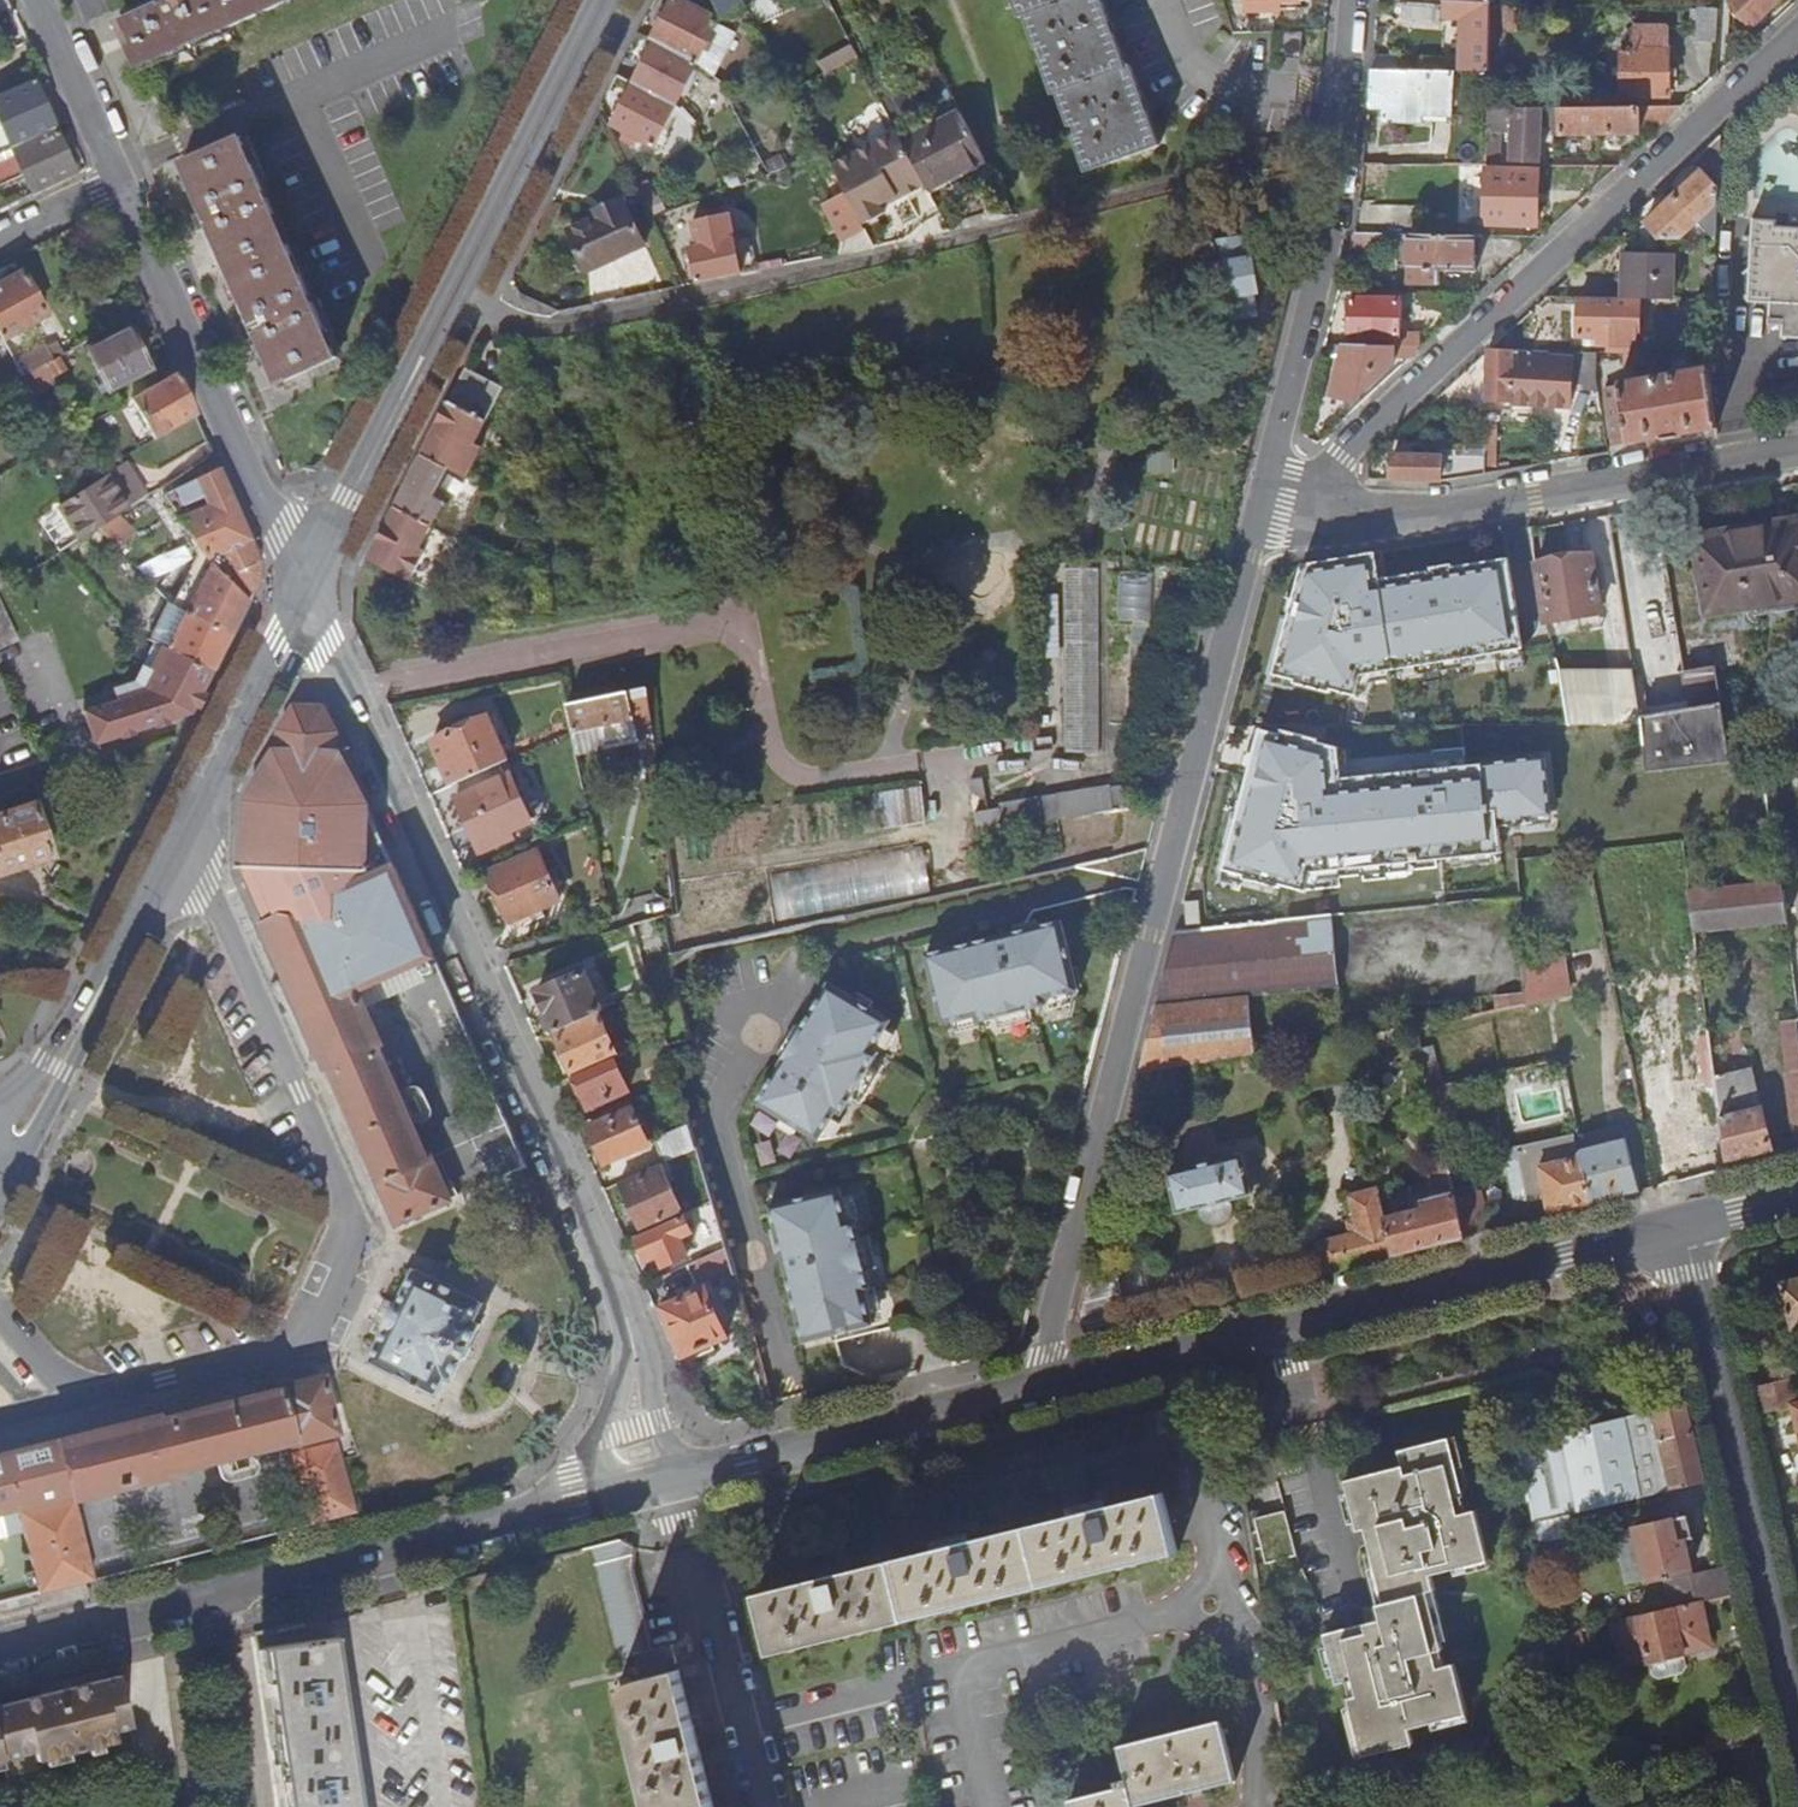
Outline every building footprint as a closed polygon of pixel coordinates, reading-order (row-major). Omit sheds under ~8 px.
[(19,13),(14,0),(0,0),(0,22),(19,13)] [(153,6),(120,21),(139,66),(224,29),(289,0),(150,0),(153,6)] [(715,77),(736,35),(720,25),(714,18),(679,0),(673,0),(652,42),(655,43),(698,65),(699,65),(715,77)] [(724,23),(748,9),(754,6),(750,0),(740,0),(738,1),(738,0),(713,0),(724,23)] [(1090,176),(1161,149),(1144,104),(1132,69),(1126,71),(1111,29),(1100,0),(1015,0),(1023,20),(1026,19),(1039,53),(1043,51),(1047,63),(1043,65),(1056,100),(1060,98),(1072,130),(1077,128),(1081,141),(1077,142),(1086,168),(1090,176)] [(1247,35),(1247,11),(1278,10),(1278,2),(1300,1),(1300,0),(1247,0),(1247,7),(1228,13),(1235,32),(1236,35),(1247,35)] [(1491,15),(1491,3),(1491,0),(1445,0),(1444,15),(1463,15),(1462,69),(1490,69),(1491,15)] [(1732,5),(1753,27),(1781,0),(1733,0),(1732,5)] [(1491,3),(1491,15),(1517,15),(1517,3),(1491,3)] [(1720,8),(1700,7),(1699,38),(1719,38),(1720,8)] [(1670,98),(1671,27),(1638,26),(1638,49),(1623,49),(1622,97),(1670,98)] [(1283,62),(1303,62),(1303,34),(1283,34),(1283,62)] [(677,108),(677,109),(699,65),(698,65),(655,43),(634,86),(677,108)] [(777,57),(793,86),(810,78),(794,47),(777,57)] [(1372,69),(1369,105),(1383,105),(1383,119),(1453,121),(1455,69),(1372,69)] [(56,126),(35,80),(0,95),(0,121),(11,146),(56,126)] [(677,108),(634,86),(613,128),(656,150),(677,109),(677,108)] [(1665,124),(1684,106),(1562,107),(1562,133),(1642,133),(1642,123),(1665,124)] [(1555,133),(1562,133),(1562,107),(1488,107),(1488,165),(1499,165),(1499,136),(1507,136),(1507,129),(1515,129),(1515,160),(1542,160),(1542,121),(1555,121),(1555,133)] [(931,193),(990,165),(965,116),(906,145),(928,186),(931,193)] [(78,175),(56,126),(11,146),(33,196),(34,198),(78,177),(78,176),(78,175)] [(928,186),(906,145),(898,131),(832,167),(847,196),(864,227),(887,215),(883,207),(899,198),(903,199),(928,186)] [(1694,226),(1698,222),(1716,241),(1722,137),(1696,161),(1704,169),(1647,223),(1662,240),(1678,240),(1688,231),(1692,235),(1698,230),(1694,226)] [(247,323),(253,338),(259,336),(279,382),(339,356),(241,138),(183,164),(204,211),(198,213),(205,228),(211,226),(252,320),(247,323)] [(1487,169),(1486,223),(1536,224),(1538,171),(1487,169)] [(845,240),(865,230),(864,227),(847,196),(826,206),(845,240)] [(569,230),(588,271),(645,246),(623,199),(593,213),(595,218),(569,230)] [(200,230),(205,228),(198,213),(194,215),(200,230)] [(699,283),(743,274),(730,215),(694,222),(699,247),(691,249),(699,283)] [(1777,227),(1777,222),(1754,221),(1749,305),(1771,306),(1770,327),(1783,328),(1782,340),(1797,341),(1797,229),(1777,227)] [(1354,232),(1349,250),(1394,250),(1394,233),(1354,232)] [(1503,236),(1411,233),(1411,270),(1477,272),(1478,255),(1503,256),(1503,236)] [(1210,320),(1214,323),(1258,315),(1254,292),(1259,291),(1254,260),(1248,262),(1244,239),(1200,248),(1197,251),(1210,320)] [(1640,299),(1672,300),(1674,256),(1626,254),(1624,298),(1640,299)] [(1710,278),(1714,274),(1714,266),(1710,262),(1707,262),(1702,267),(1701,273),(1705,278),(1710,278)] [(4,339),(48,314),(25,271),(0,284),(0,332),(4,339)] [(1638,354),(1640,299),(1624,298),(1580,297),(1579,337),(1603,338),(1603,344),(1611,345),(1611,353),(1624,353),(1638,354)] [(1352,298),(1351,336),(1399,338),(1400,299),(1352,298)] [(249,339),(253,338),(247,323),(243,325),(249,339)] [(151,368),(129,325),(89,346),(110,389),(151,368)] [(7,344),(15,358),(28,350),(21,337),(7,344)] [(1423,348),(1345,345),(1331,395),(1354,401),(1395,365),(1395,358),(1411,358),(1423,348)] [(33,371),(55,359),(47,346),(26,358),(33,371)] [(74,348),(55,359),(33,371),(25,376),(2,388),(10,402),(82,361),(74,348)] [(1532,354),(1533,351),(1491,349),(1490,350),(1488,401),(1571,404),(1572,375),(1596,376),(1597,357),(1532,354)] [(468,368),(424,455),(450,467),(468,476),(483,447),(476,444),(505,388),(468,368)] [(1614,445),(1718,428),(1708,369),(1671,374),(1673,386),(1660,388),(1658,377),(1620,383),(1620,385),(1604,388),(1614,445)] [(198,413),(179,370),(139,393),(157,437),(198,413)] [(128,400),(111,410),(118,422),(134,413),(128,400)] [(198,415),(151,442),(166,467),(210,441),(198,415)] [(398,506),(435,525),(446,501),(436,496),(450,467),(424,455),(398,506)] [(1444,482),(1485,474),(1486,456),(1396,455),(1394,480),(1444,482)] [(137,488),(143,484),(128,461),(123,464),(137,488)] [(149,495),(143,484),(137,488),(123,464),(106,475),(107,480),(61,509),(83,537),(100,527),(149,495)] [(262,558),(222,466),(165,495),(213,565),(215,567),(250,599),(262,575),(262,558)] [(371,559),(413,580),(423,560),(418,557),(435,525),(398,506),(371,559)] [(413,580),(427,588),(454,534),(435,525),(418,557),(423,560),(413,580)] [(1797,594),(1797,531),(1765,536),(1764,528),(1733,533),(1733,531),(1702,536),(1715,613),(1761,605),(1760,600),(1797,594)] [(1532,561),(1543,624),(1603,614),(1595,551),(1572,552),(1563,559),(1552,554),(1532,561)] [(1378,553),(1303,566),(1275,678),(1357,700),(1363,680),(1526,653),(1522,627),(1511,562),(1382,581),(1378,553)] [(189,611),(232,634),(250,599),(215,567),(213,565),(189,611)] [(1102,567),(1068,567),(1067,752),(1101,752),(1102,567)] [(1122,572),(1119,622),(1153,624),(1156,573),(1122,572)] [(20,640),(0,600),(0,650),(20,640)] [(215,668),(232,634),(189,611),(172,648),(215,668)] [(1683,670),(1717,666),(1710,626),(1677,633),(1683,670)] [(193,712),(215,668),(172,648),(148,636),(137,659),(151,666),(144,680),(141,679),(139,684),(82,713),(95,742),(96,744),(193,712)] [(1639,716),(1638,664),(1565,666),(1567,719),(1639,716)] [(1733,760),(1717,666),(1683,670),(1689,706),(1644,714),(1644,724),(1649,770),(1649,772),(1733,760)] [(639,720),(653,717),(650,688),(568,705),(574,733),(578,756),(601,751),(597,729),(639,720)] [(269,924),(322,901),(399,866),(371,804),(343,750),(336,750),(337,729),(324,707),(297,707),(284,730),(284,750),(278,750),(247,802),(246,872),(269,924)] [(451,786),(452,785),(502,764),(509,761),(491,717),(432,741),(451,786)] [(642,735),(655,733),(653,717),(639,720),(642,735)] [(1342,742),(1263,724),(1226,868),(1312,891),(1319,868),(1506,849),(1504,823),(1556,819),(1549,754),(1492,760),(1486,756),(1470,758),(1468,745),(1344,756),(1342,742)] [(502,764),(452,785),(457,798),(456,799),(477,847),(532,823),(511,774),(506,776),(502,764)] [(1110,811),(1136,806),(1132,784),(1079,793),(1083,815),(1110,811)] [(875,795),(880,829),(926,822),(921,788),(875,795)] [(976,813),(979,833),(1052,820),(1083,815),(1079,793),(1002,807),(1002,809),(976,813)] [(868,797),(684,827),(690,863),(874,834),(868,797)] [(1161,802),(1136,806),(1110,811),(1110,812),(1113,834),(1115,848),(1151,841),(1161,802)] [(52,856),(36,804),(0,816),(0,873),(52,856)] [(1067,843),(1113,834),(1110,812),(1063,821),(1067,843)] [(979,833),(982,853),(1014,847),(1013,844),(1054,837),(1052,820),(979,833)] [(923,847),(773,875),(783,926),(932,895),(923,847)] [(489,872),(511,923),(560,902),(539,851),(489,872)] [(345,952),(421,915),(399,866),(322,901),(345,952)] [(1696,931),(1788,920),(1783,880),(1691,890),(1696,931)] [(322,901),(269,924),(334,1067),(336,1066),(387,1179),(384,1179),(403,1221),(456,1198),(437,1156),(436,1157),(394,1066),(398,1064),(396,1060),(392,1061),(385,1047),(389,1045),(387,1040),(386,1041),(345,952),(322,901)] [(674,952),(693,948),(685,912),(675,914),(667,915),(674,952)] [(1339,988),(1331,918),(1299,921),(1277,923),(1203,930),(1176,933),(1140,1074),(1255,1055),(1249,998),(1339,988)] [(943,1024),(951,1022),(977,1015),(978,1021),(998,1016),(1029,1009),(1048,1004),(1047,998),(1071,993),(1080,991),(1063,920),(1039,925),(1016,931),(927,953),(943,1024)] [(1016,931),(1039,925),(1038,920),(1027,923),(1015,926),(1016,931)] [(1718,1086),(1716,1074),(1710,1028),(1709,1028),(1700,965),(1657,975),(1661,992),(1689,985),(1701,1090),(1718,1086)] [(538,991),(556,1032),(599,1013),(651,991),(648,983),(599,1004),(584,971),(538,991)] [(1530,1003),(1544,999),(1542,976),(1528,977),(1530,1003)] [(821,1138),(826,1130),(834,1115),(839,1108),(844,1111),(854,1095),(872,1064),(881,1049),(876,1047),(880,1040),(888,1025),(894,1017),(872,1004),(857,995),(832,979),(805,1025),(788,1053),(759,1099),(785,1115),(800,1125),(821,1138)] [(857,995),(872,1004),(876,998),(861,988),(857,995)] [(1047,998),(1048,1004),(1050,1010),(1074,1004),(1071,993),(1047,998)] [(1029,1009),(998,1016),(1001,1028),(1032,1021),(1029,1009)] [(618,1057),(599,1013),(556,1032),(555,1032),(574,1076),(614,1058),(618,1057)] [(977,1015),(951,1022),(954,1033),(979,1027),(978,1021),(977,1015)] [(781,1049),(788,1053),(805,1025),(799,1021),(781,1049)] [(1797,1069),(1797,1024),(1786,1025),(1792,1070),(1797,1069)] [(888,1025),(880,1040),(891,1046),(899,1032),(888,1025)] [(481,1092),(492,1087),(472,1042),(461,1048),(481,1092)] [(1628,1046),(1630,1056),(1640,1053),(1638,1043),(1628,1046)] [(614,1058),(574,1076),(587,1108),(628,1090),(614,1058)] [(872,1064),(854,1095),(865,1101),(883,1071),(872,1064)] [(1727,1151),(1727,1159),(1774,1148),(1755,1065),(1716,1074),(1718,1086),(1720,1104),(1727,1151)] [(1797,1142),(1797,1069),(1792,1070),(1788,1070),(1797,1142)] [(1700,1108),(1720,1104),(1718,1086),(1701,1090),(1696,1092),(1700,1108)] [(1654,1170),(1727,1151),(1720,1104),(1700,1108),(1686,1112),(1687,1117),(1645,1127),(1654,1170)] [(589,1127),(605,1163),(649,1143),(633,1108),(589,1127)] [(796,1131),(800,1125),(785,1115),(781,1122),(796,1131)] [(834,1115),(826,1130),(837,1137),(845,1122),(834,1115)] [(666,1162),(697,1148),(690,1126),(657,1141),(666,1162)] [(1553,1214),(1594,1203),(1583,1150),(1580,1134),(1521,1146),(1533,1203),(1549,1198),(1553,1214)] [(1604,1144),(1583,1150),(1594,1203),(1642,1191),(1629,1139),(1611,1143),(1610,1137),(1603,1139),(1604,1144)] [(1225,1210),(1230,1203),(1230,1200),(1254,1195),(1245,1156),(1170,1173),(1180,1212),(1206,1206),(1207,1209),(1215,1212),(1225,1210)] [(1395,1255),(1467,1236),(1458,1197),(1448,1157),(1430,1161),(1438,1192),(1439,1199),(1433,1201),(1427,1202),(1424,1203),(1423,1204),(1423,1205),(1424,1209),(1388,1218),(1395,1255)] [(621,1181),(644,1233),(685,1215),(684,1213),(662,1163),(621,1181)] [(526,1167),(503,1177),(506,1183),(512,1197),(535,1187),(526,1167)] [(769,1206),(775,1229),(781,1252),(784,1263),(804,1341),(853,1329),(874,1324),(872,1316),(865,1291),(872,1289),(866,1270),(858,1239),(854,1220),(848,1222),(841,1196),(839,1188),(769,1206)] [(1328,1271),(1395,1255),(1388,1218),(1381,1190),(1353,1197),(1359,1221),(1352,1223),(1355,1236),(1321,1245),(1328,1271)] [(1482,1190),(1458,1197),(1467,1236),(1492,1229),(1482,1190)] [(1431,1193),(1433,1201),(1439,1199),(1438,1192),(1431,1193)] [(848,1222),(854,1220),(859,1219),(852,1194),(841,1196),(848,1222)] [(644,1233),(637,1236),(648,1259),(659,1255),(664,1266),(689,1254),(681,1237),(692,1231),(685,1215),(644,1233)] [(776,1254),(781,1252),(775,1229),(769,1230),(776,1254)] [(858,1239),(866,1270),(878,1267),(870,1236),(858,1239)] [(476,1322),(470,1320),(479,1302),(410,1269),(393,1303),(391,1304),(381,1326),(382,1327),(365,1361),(434,1392),(443,1376),(449,1378),(476,1322)] [(1781,1286),(1793,1331),(1797,1330),(1797,1281),(1781,1286)] [(663,1308),(684,1355),(729,1335),(708,1287),(663,1308)] [(865,1291),(872,1316),(883,1313),(877,1289),(872,1289),(865,1291)] [(28,1506),(49,1593),(101,1580),(80,1497),(173,1473),(173,1475),(177,1473),(176,1471),(296,1439),(297,1441),(341,1430),(327,1375),(283,1386),(284,1390),(165,1419),(164,1416),(67,1441),(0,1458),(0,1514),(28,1506)] [(1797,1407),(1797,1401),(1793,1383),(1760,1391),(1765,1415),(1793,1409),(1797,1407)] [(1519,1445),(1535,1523),(1708,1483),(1689,1403),(1640,1416),(1632,1418),(1519,1445)] [(340,1439),(296,1450),(315,1525),(361,1512),(346,1459),(340,1439)] [(1445,1650),(1430,1592),(1437,1590),(1433,1575),(1490,1561),(1477,1510),(1461,1515),(1457,1499),(1466,1497),(1452,1439),(1400,1452),(1404,1467),(1347,1482),(1361,1532),(1368,1531),(1387,1603),(1379,1605),(1383,1620),(1326,1634),(1339,1685),(1356,1681),(1360,1696),(1351,1699),(1365,1757),(1416,1744),(1412,1728),(1469,1715),(1457,1664),(1440,1668),(1436,1652),(1445,1650)] [(1028,1528),(1044,1589),(1180,1553),(1178,1543),(1171,1517),(1165,1494),(1116,1506),(1028,1528)] [(49,1593),(28,1506),(0,1514),(0,1531),(10,1528),(28,1598),(49,1593)] [(1259,1513),(1265,1560),(1297,1555),(1290,1508),(1259,1513)] [(1693,1572),(1687,1540),(1695,1538),(1690,1516),(1637,1529),(1640,1541),(1632,1543),(1638,1570),(1647,1568),(1650,1582),(1693,1572)] [(910,1621),(1044,1589),(1028,1528),(896,1561),(910,1621)] [(623,1541),(592,1549),(621,1661),(633,1657),(638,1656),(640,1666),(636,1667),(638,1674),(680,1664),(675,1645),(655,1649),(635,1569),(636,1548),(623,1541)] [(875,1630),(910,1621),(896,1561),(759,1594),(774,1654),(875,1630)] [(1698,1597),(1732,1589),(1727,1567),(1706,1573),(1707,1575),(1694,1579),(1698,1597)] [(1704,1603),(1616,1623),(1626,1666),(1651,1660),(1654,1677),(1662,1681),(1685,1675),(1690,1667),(1687,1654),(1714,1648),(1704,1603)] [(1559,1636),(1562,1649),(1586,1644),(1583,1631),(1559,1636)] [(337,1638),(268,1647),(290,1806),(360,1806),(337,1638)] [(680,1670),(634,1682),(633,1676),(623,1679),(625,1685),(621,1685),(651,1806),(714,1806),(680,1670)] [(4,1772),(8,1771),(5,1762),(34,1754),(36,1764),(118,1742),(116,1733),(131,1729),(133,1729),(130,1720),(119,1675),(0,1706),(0,1773),(4,1772)] [(1072,1798),(1074,1806),(1138,1806),(1137,1805),(1202,1789),(1236,1781),(1238,1780),(1224,1721),(1122,1745),(1130,1778),(1118,1781),(1120,1787),(1111,1789),(1072,1798)] [(12,1798),(5,1796),(2,1806),(8,1806),(12,1798)]
